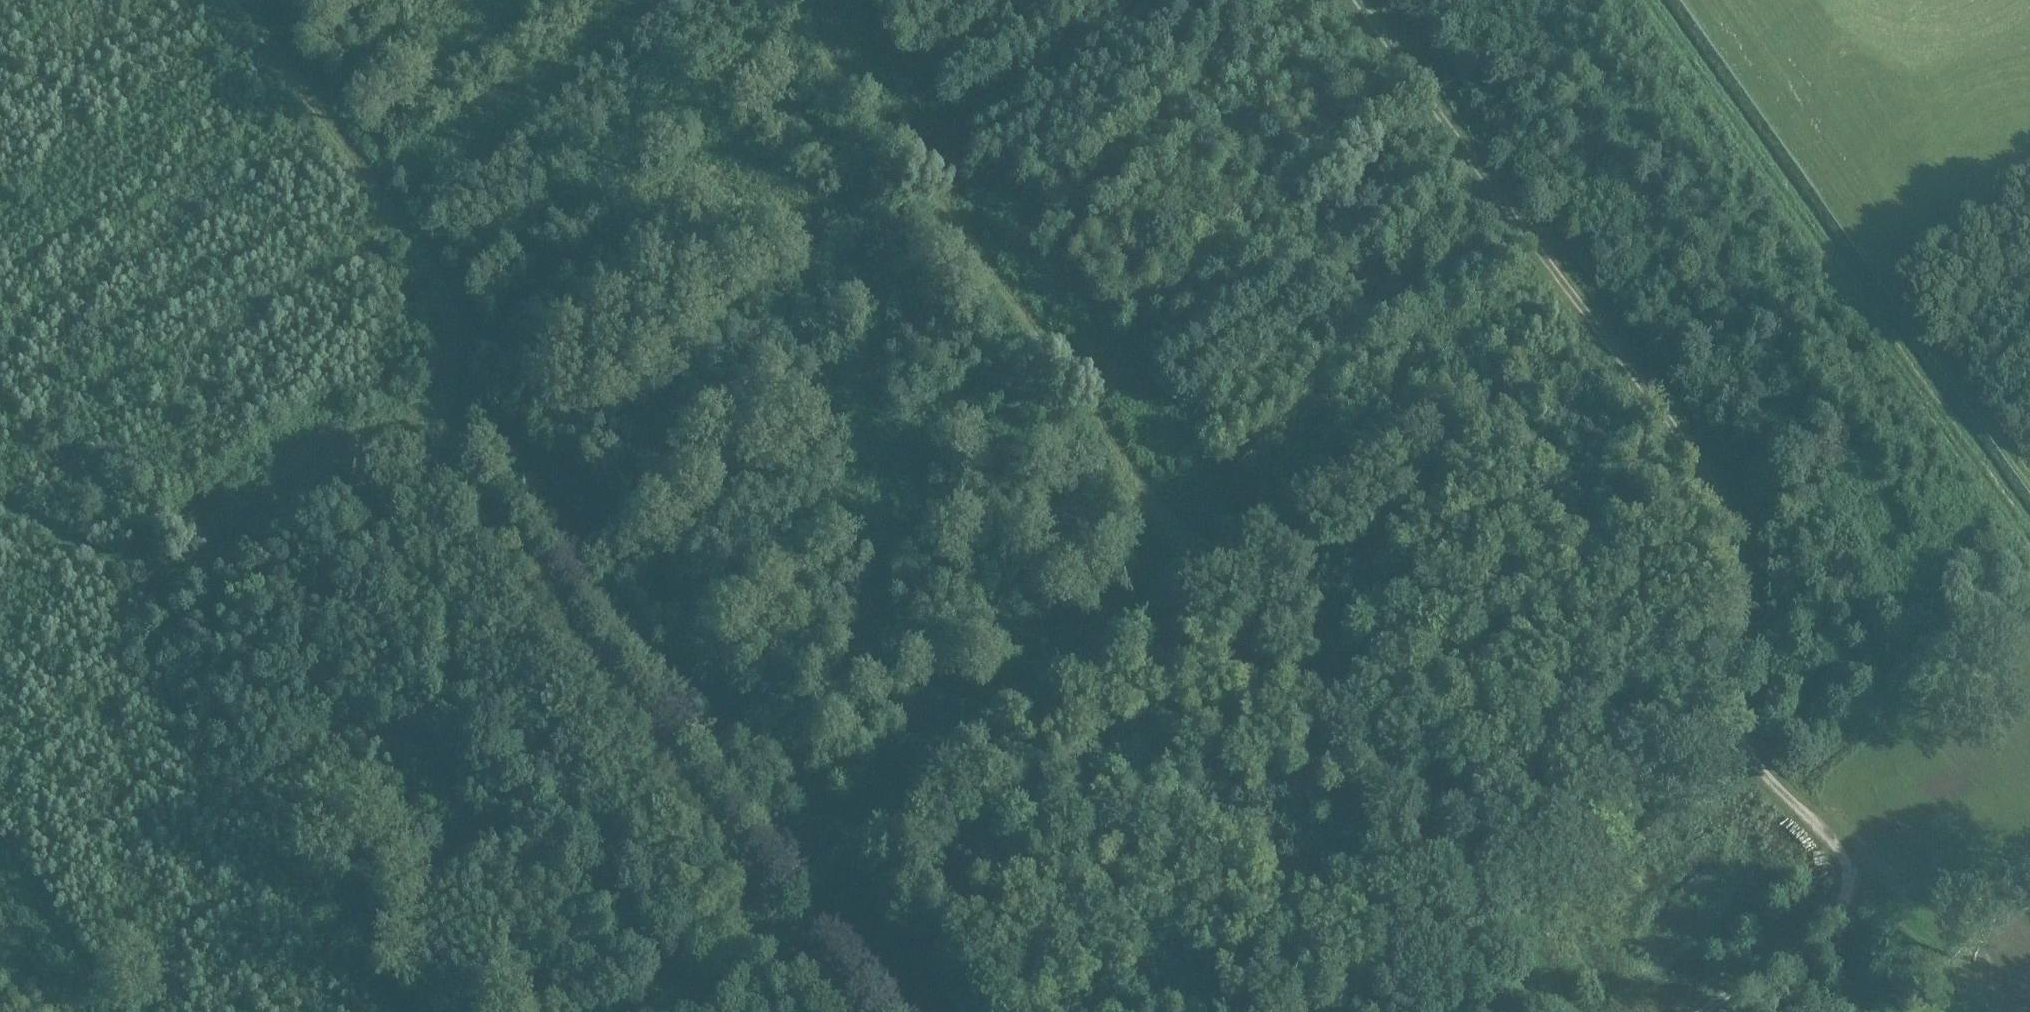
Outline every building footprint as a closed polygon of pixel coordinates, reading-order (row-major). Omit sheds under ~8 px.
[(1992,834),(1994,845),(2013,841),(2011,831),(1992,834)]
